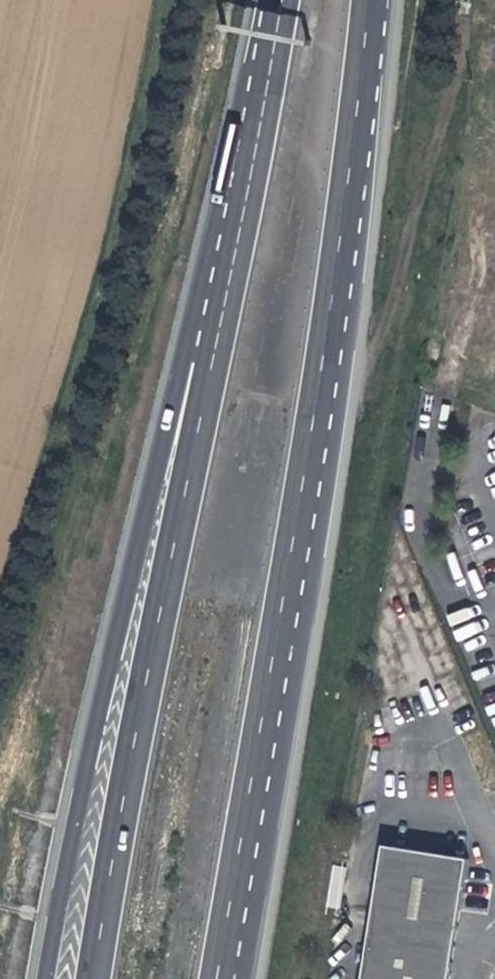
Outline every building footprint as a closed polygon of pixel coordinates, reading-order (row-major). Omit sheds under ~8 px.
[(465,861),(379,848),(360,978),(448,978),(465,861)]
